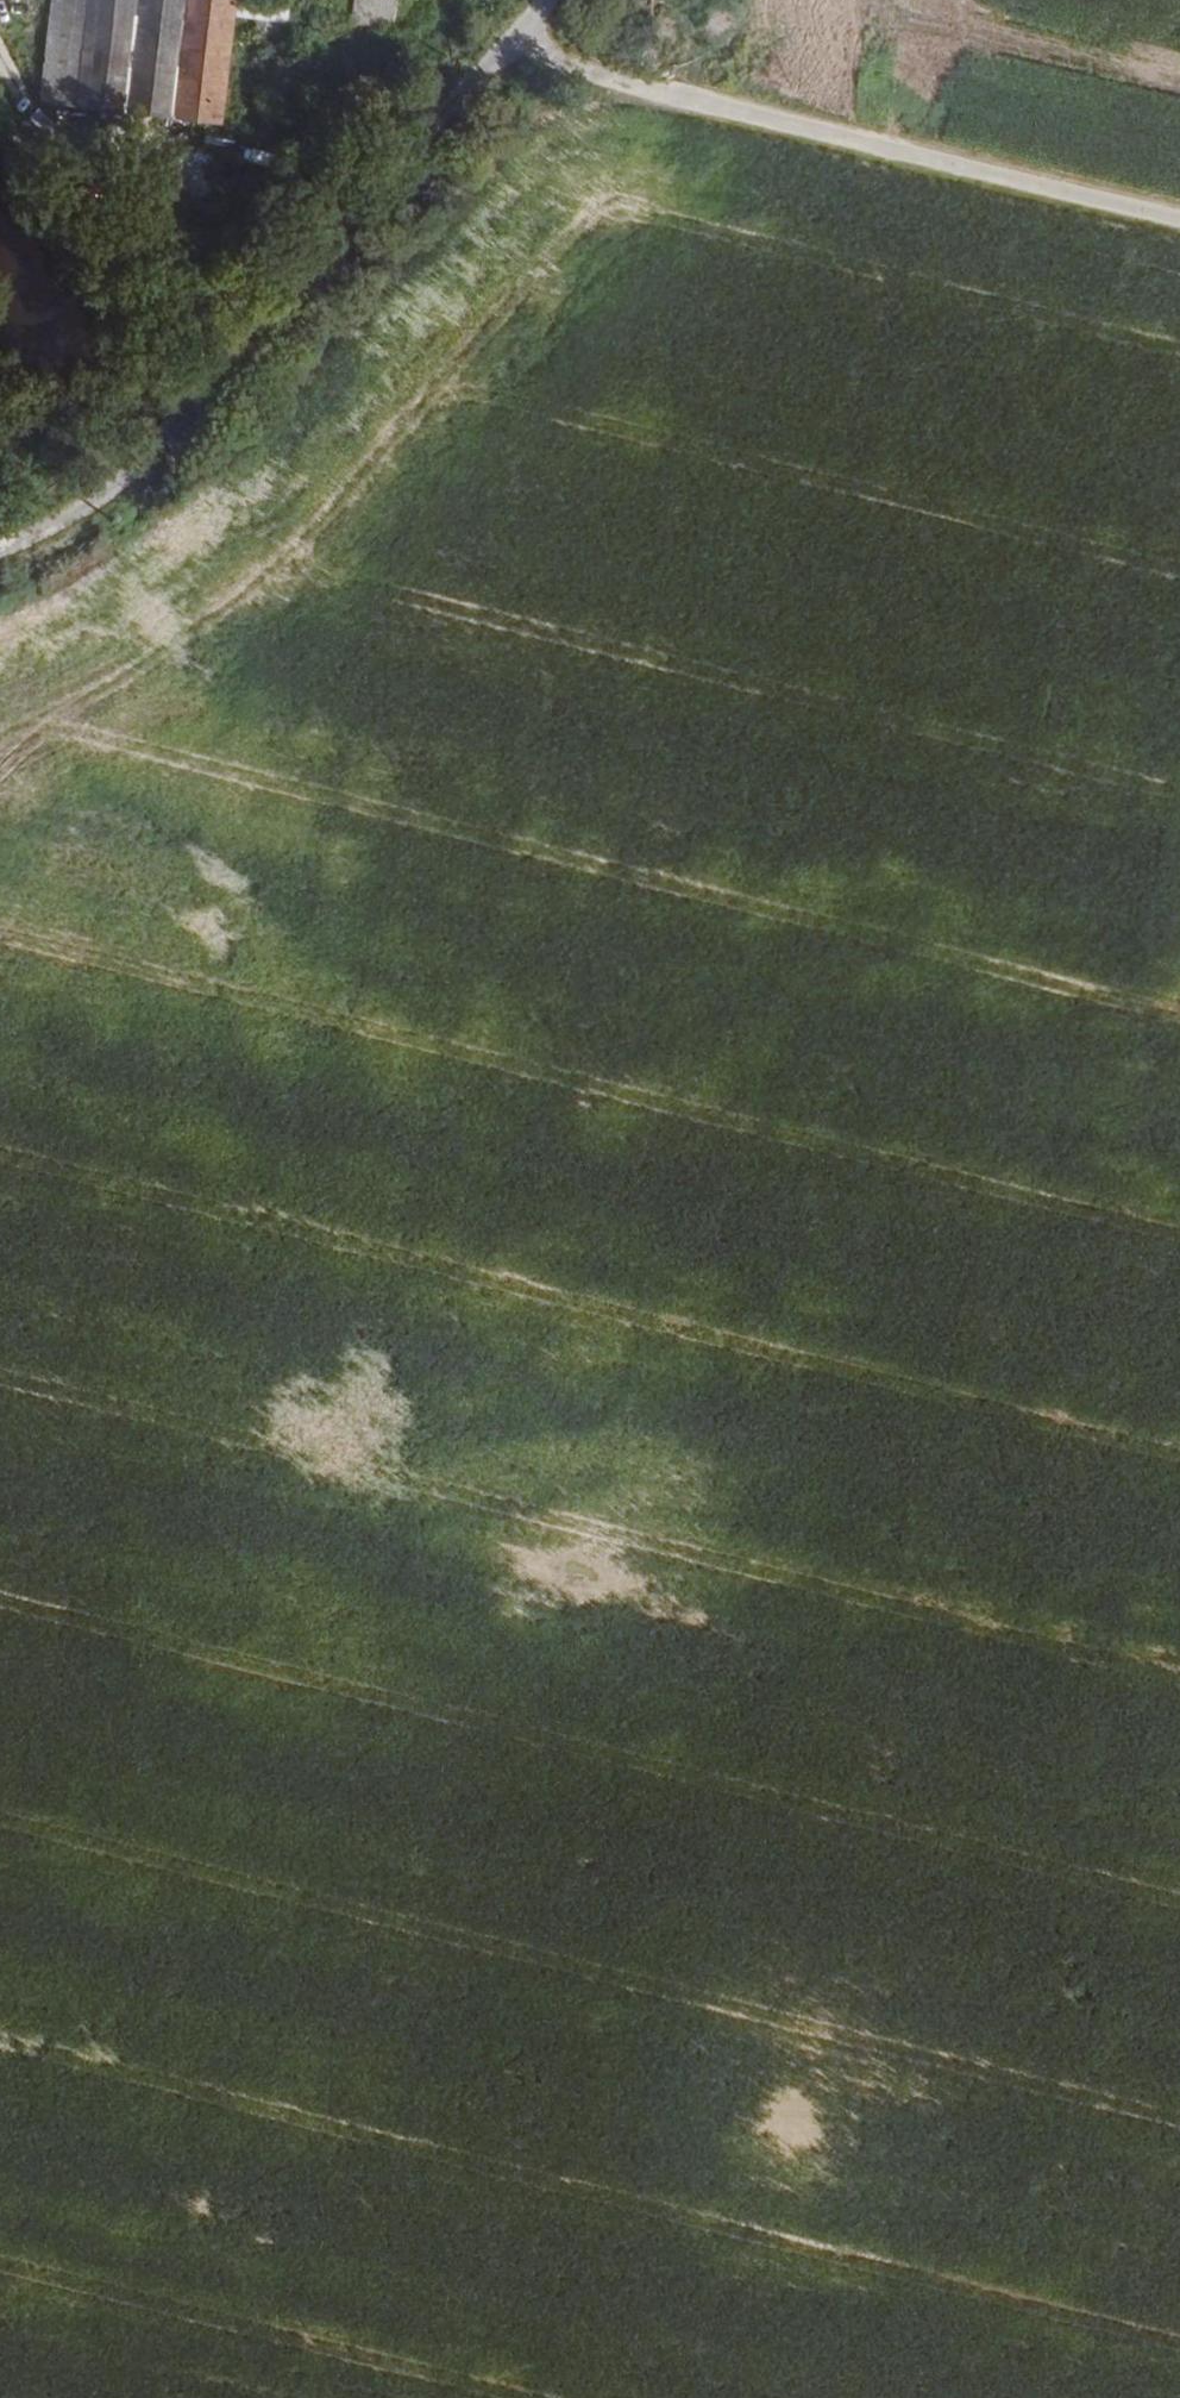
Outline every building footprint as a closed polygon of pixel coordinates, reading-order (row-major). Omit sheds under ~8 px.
[(233,0),(48,0),(39,99),(220,116),(233,0)] [(392,0),(348,0),(344,21),(386,28),(392,0)] [(256,17),(255,33),(288,34),(289,3),(239,2),(239,17),(256,17)]
